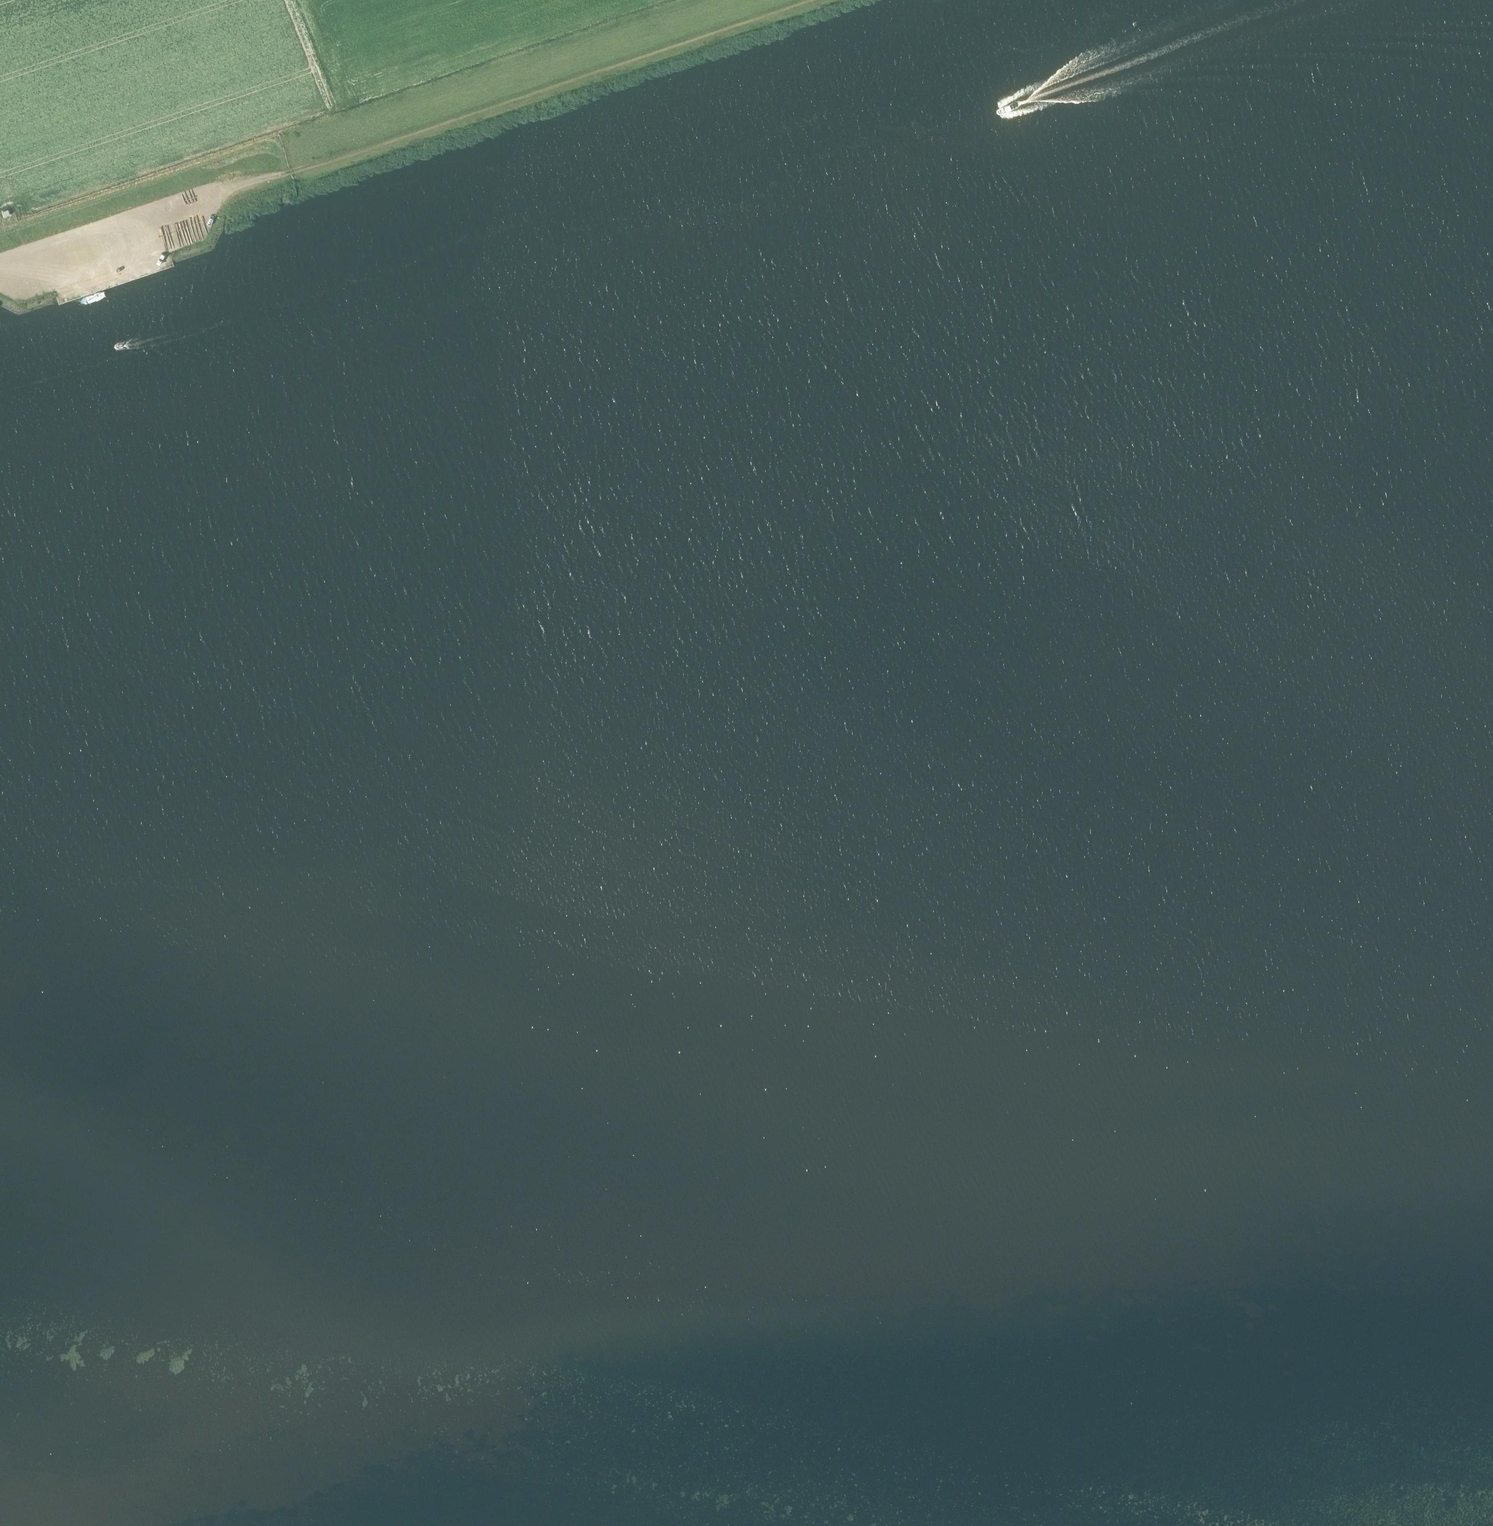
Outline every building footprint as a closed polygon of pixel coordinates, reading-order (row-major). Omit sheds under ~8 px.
[(208,191),(219,186),(217,179),(205,184),(208,191)] [(106,256),(96,260),(99,268),(109,265),(106,256)] [(135,264),(116,266),(117,275),(136,273),(135,264)]
